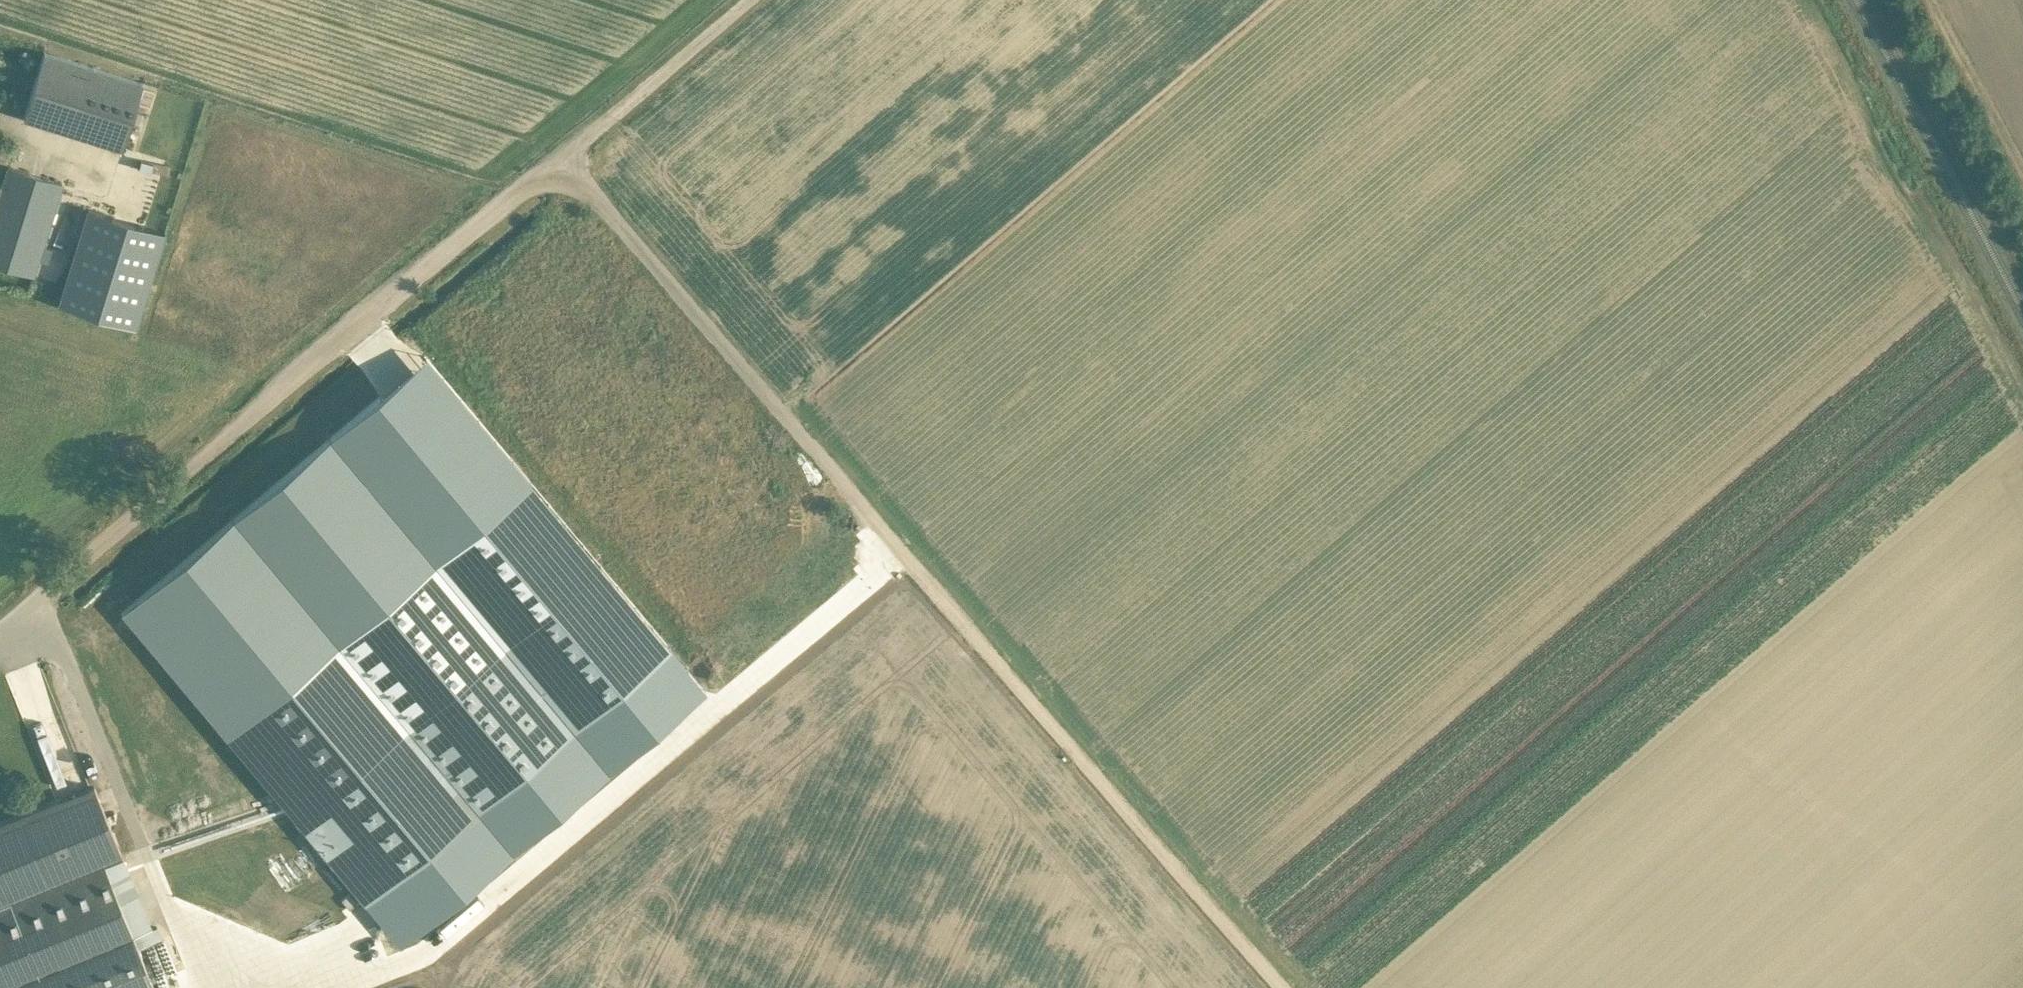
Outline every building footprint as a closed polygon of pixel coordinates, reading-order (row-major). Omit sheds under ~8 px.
[(123,147),(143,82),(44,51),(23,116),(123,147)] [(12,145),(10,160),(21,161),(23,147),(12,145)] [(35,277),(64,183),(8,166),(2,186),(0,185),(0,266),(35,277)] [(158,234),(82,211),(53,306),(129,329),(158,234)] [(225,734),(366,897),(670,639),(530,476),(225,734)] [(71,737),(44,743),(56,794),(83,787),(71,737)] [(138,946),(163,936),(158,925),(154,927),(96,785),(0,824),(0,987),(155,987),(138,946)]
